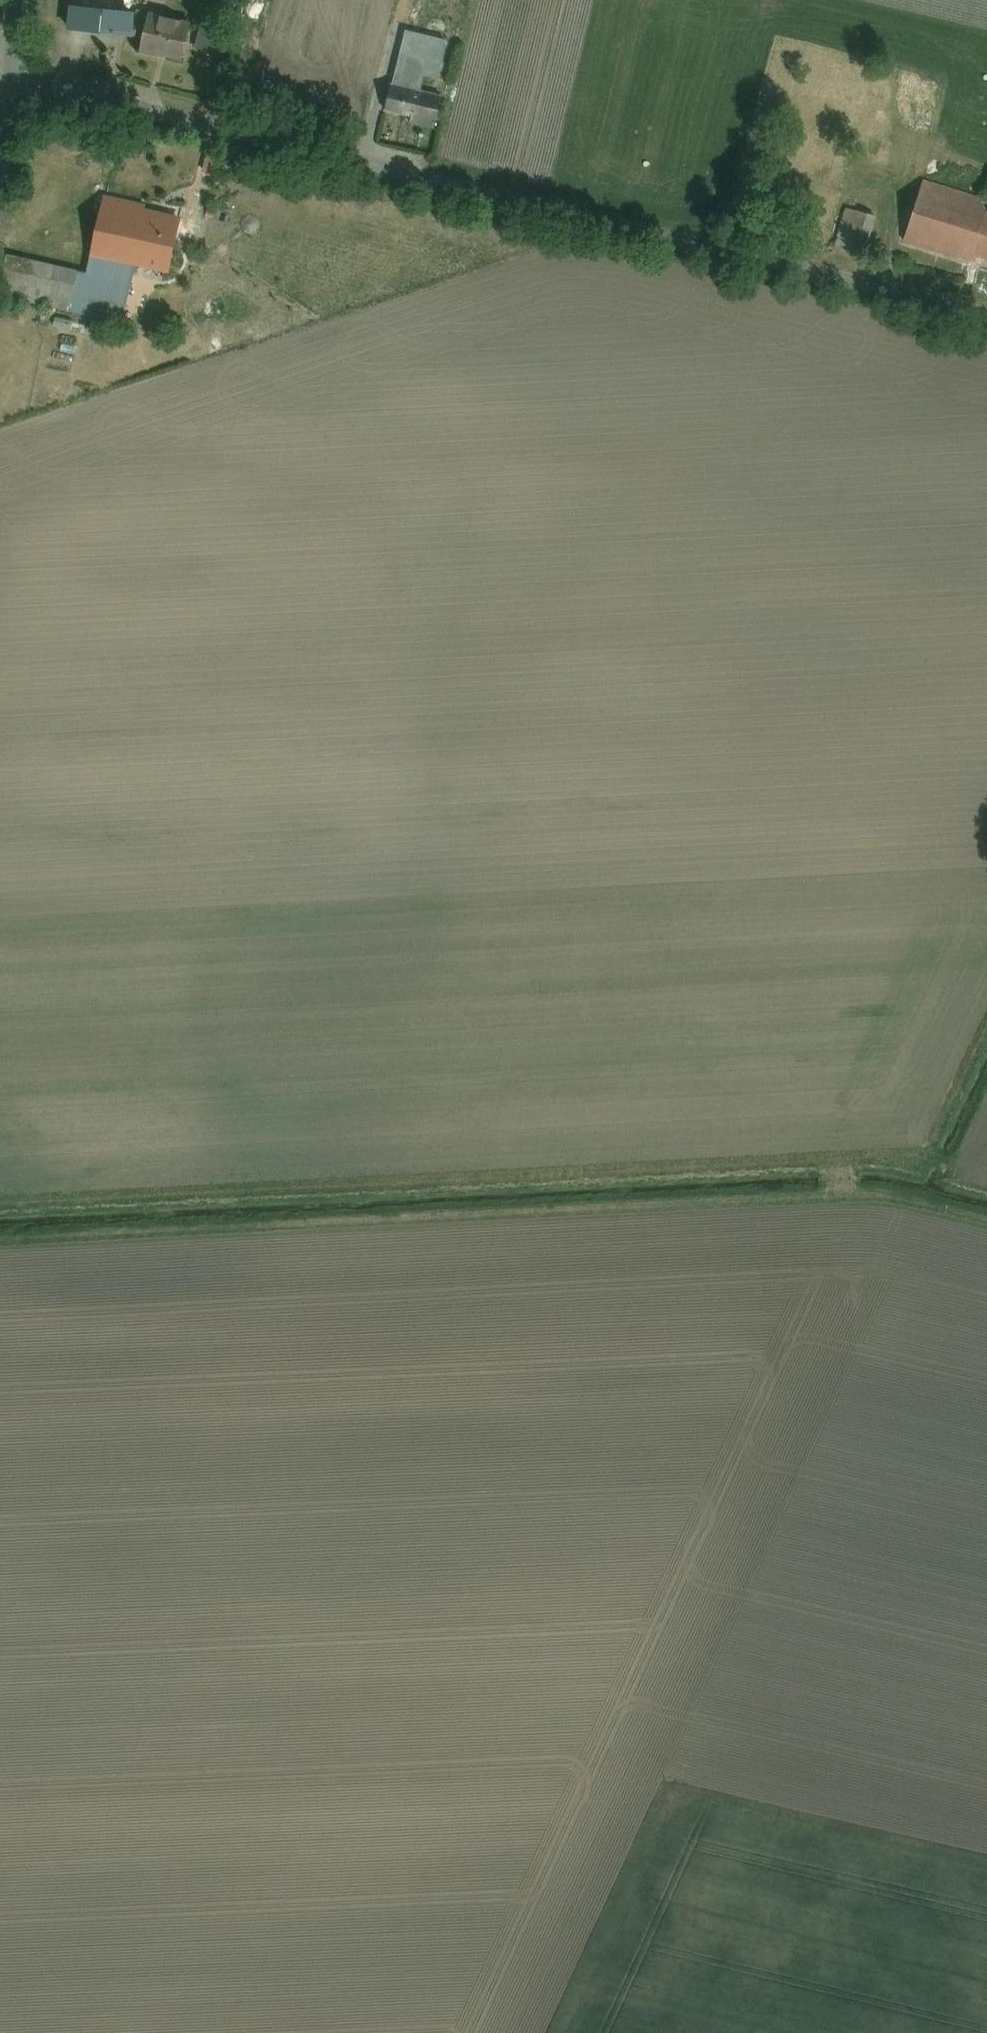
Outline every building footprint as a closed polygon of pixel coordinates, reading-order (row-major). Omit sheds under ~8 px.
[(67,26),(133,32),(136,0),(69,0),(67,26)] [(148,16),(143,52),(190,58),(194,22),(148,16)] [(449,45),(406,34),(386,115),(412,122),(411,128),(435,134),(443,100),(422,95),(425,81),(439,85),(449,45)] [(922,182),(902,246),(957,263),(959,261),(975,266),(976,262),(986,266),(986,217),(985,216),(982,206),(984,201),(922,182)] [(146,207),(104,198),(90,262),(134,272),(169,280),(184,211),(163,207),(160,217),(144,214),(146,207)] [(879,220),(846,212),(836,250),(869,259),(879,220)] [(192,237),(203,238),(206,221),(194,220),(192,237)] [(80,276),(7,259),(0,291),(0,299),(71,315),(80,276)] [(122,327),(134,272),(90,262),(87,277),(80,276),(71,315),(122,327)]
